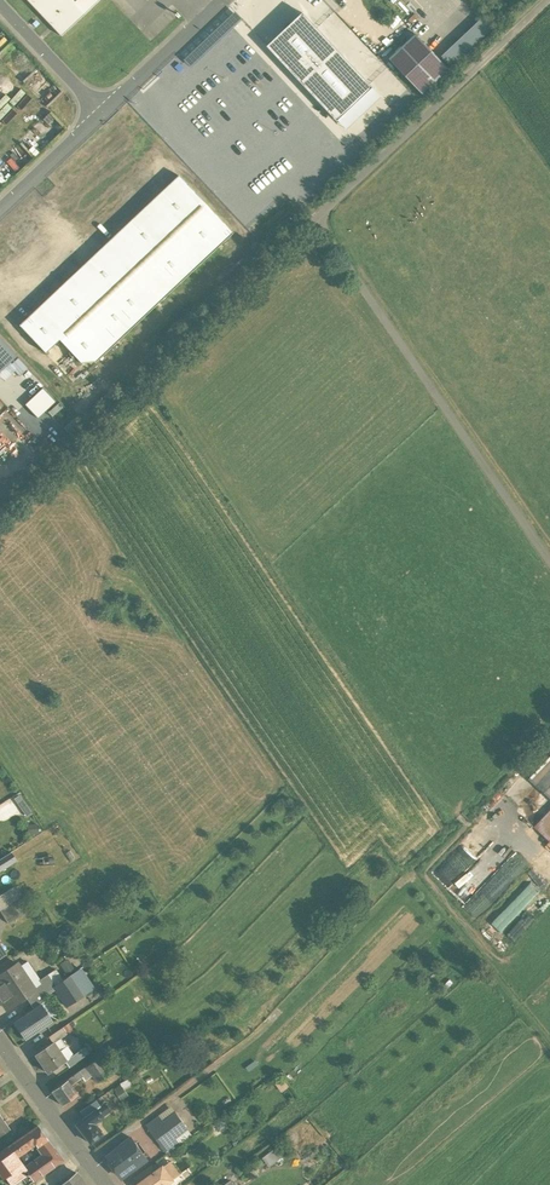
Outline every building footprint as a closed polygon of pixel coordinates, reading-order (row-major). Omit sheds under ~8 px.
[(29,1),(28,1),(29,2),(29,1),(37,10),(37,11),(46,19),(45,20),(46,20),(54,28),(54,29),(55,29),(60,35),(60,36),(61,35),(61,36),(62,36),(62,35),(70,27),(70,28),(70,27),(79,19),(88,11),(88,10),(97,2),(99,0),(28,0),(29,1)] [(268,46),(338,121),(373,88),(303,13),(268,46)] [(493,28),(483,18),(444,55),(453,65),(493,28)] [(449,69),(416,34),(390,59),(423,94),(449,69)] [(373,88),(338,121),(345,129),(381,97),(373,88)] [(178,175),(19,325),(45,353),(59,340),(80,363),(96,361),(232,233),(178,175)] [(0,339),(0,377),(18,358),(0,339)] [(42,386),(24,403),(38,417),(55,400),(42,386)] [(536,785),(549,798),(549,771),(536,785)] [(27,815),(32,812),(19,794),(14,797),(27,815)] [(15,861),(10,852),(0,859),(0,871),(15,861)] [(549,902),(549,884),(541,894),(543,896),(532,908),(538,914),(540,912),(538,909),(544,903),(546,906),(549,902)] [(14,887),(0,896),(0,910),(1,910),(13,902),(21,897),(14,887)] [(13,902),(1,910),(9,922),(21,915),(13,902)] [(48,933),(36,941),(40,947),(53,939),(48,933)] [(61,977),(74,970),(68,958),(55,964),(61,977)] [(0,974),(0,998),(7,1009),(19,1000),(21,1002),(27,998),(26,996),(35,990),(34,989),(17,963),(0,974)] [(55,984),(54,985),(54,986),(68,1006),(94,989),(80,968),(55,984)] [(48,974),(39,980),(42,984),(34,989),(35,990),(26,996),(27,998),(30,1002),(54,986),(54,985),(55,984),(48,974)] [(41,1004),(13,1023),(25,1040),(52,1021),(41,1004)] [(63,1028),(49,1038),(52,1043),(53,1043),(60,1038),(61,1039),(67,1035),(63,1028)] [(61,1039),(60,1038),(53,1043),(59,1052),(66,1047),(61,1039)] [(52,1043),(35,1055),(48,1073),(66,1061),(59,1052),(53,1043),(52,1043)] [(98,1059),(87,1067),(90,1072),(97,1082),(109,1074),(98,1059)] [(87,1067),(77,1073),(81,1079),(90,1072),(87,1067)] [(77,1073),(67,1081),(71,1086),(81,1079),(77,1073)] [(67,1081),(52,1091),(62,1106),(77,1095),(71,1086),(67,1081)] [(94,1101),(79,1112),(84,1118),(97,1109),(99,1107),(94,1101)] [(99,1107),(97,1109),(103,1117),(110,1111),(104,1104),(99,1107)] [(84,1118),(76,1124),(91,1143),(102,1134),(94,1124),(103,1117),(97,1109),(84,1118)] [(163,1121),(159,1116),(146,1125),(167,1154),(180,1144),(176,1139),(188,1129),(176,1112),(163,1121)] [(9,1128),(0,1115),(0,1135),(9,1128)] [(38,1124),(8,1145),(15,1156),(16,1155),(35,1142),(38,1146),(44,1154),(53,1147),(47,1140),(48,1139),(38,1124)] [(131,1138),(106,1156),(122,1178),(147,1159),(131,1138)] [(0,1150),(0,1172),(3,1177),(5,1175),(12,1184),(21,1177),(28,1173),(24,1168),(25,1167),(22,1162),(22,1163),(16,1155),(15,1156),(8,1145),(0,1150)] [(25,1167),(24,1168),(28,1173),(33,1181),(63,1159),(54,1146),(53,1147),(44,1154),(25,1167)] [(275,1148),(263,1158),(270,1165),(282,1156),(275,1148)] [(152,1165),(134,1178),(139,1184),(157,1171),(152,1165)] [(138,1184),(166,1184),(173,1180),(163,1166),(157,1171),(139,1184),(138,1184)] [(60,1184),(85,1184),(75,1172),(60,1184)] [(21,1177),(27,1184),(33,1181),(28,1173),(21,1177)]
